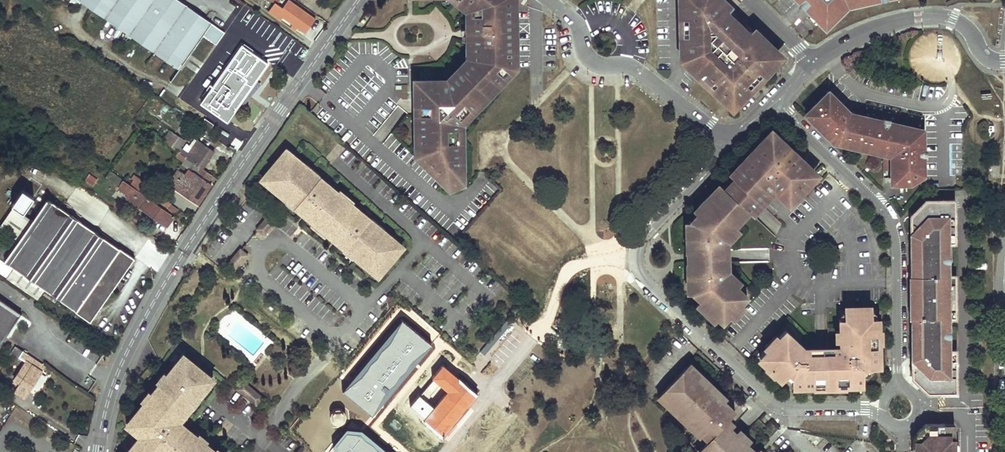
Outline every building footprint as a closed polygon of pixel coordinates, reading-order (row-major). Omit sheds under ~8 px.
[(104,15),(115,0),(83,0),(104,15)] [(104,15),(178,67),(190,49),(204,30),(216,40),(223,29),(183,0),(115,0),(104,15)] [(289,0),(284,0),(280,6),(274,1),(273,0),(266,10),(274,15),(276,11),(303,31),(313,16),(289,0)] [(468,3),(469,6),(473,9),(473,19),(469,19),(465,19),(466,49),(469,49),(474,49),(474,58),(457,76),(449,84),(419,84),(420,103),(420,113),(420,116),(422,118),(422,123),(420,124),(420,143),(420,151),(422,155),(427,160),(448,180),(458,176),(457,130),(457,127),(454,127),(454,121),(460,116),(464,111),(467,111),(477,100),(477,97),(480,94),(483,94),(486,91),(486,88),(489,84),(492,85),(506,70),(509,67),(511,63),(511,57),(510,0),(465,0),(468,3)] [(469,11),(469,19),(473,19),(473,9),(469,6),(462,0),(455,0),(469,11)] [(732,98),(736,101),(749,87),(745,83),(757,71),(761,74),(775,60),(771,56),(775,53),(751,30),(729,9),(719,0),(682,0),(682,18),(687,18),(688,35),(683,35),(683,52),(688,52),(688,56),(692,59),(688,63),(700,74),(704,71),(716,83),(713,87),(728,101),(732,98)] [(825,26),(847,5),(868,0),(800,0),(825,26)] [(204,30),(190,49),(203,58),(216,40),(204,30)] [(242,43),(209,89),(234,108),(266,60),(242,43)] [(454,73),(457,76),(474,58),(474,49),(469,49),(469,57),(454,73)] [(692,59),(688,56),(688,52),(683,52),(683,59),(688,63),(692,59)] [(506,70),(509,73),(516,67),(516,57),(511,57),(511,63),(509,67),(506,70)] [(700,74),(713,87),(716,83),(704,71),(700,74)] [(745,83),(749,87),(752,84),(753,85),(759,78),(759,77),(761,74),(757,71),(745,83)] [(395,85),(395,93),(400,97),(402,99),(408,99),(408,84),(395,85)] [(849,113),(828,92),(806,114),(833,141),(883,153),(891,155),(892,178),(891,183),(910,182),(923,174),(923,130),(849,113)] [(467,116),(465,113),(467,111),(464,111),(460,116),(454,121),(454,127),(457,127),(457,130),(462,130),(462,122),(467,116)] [(190,119),(183,114),(178,121),(185,126),(190,119)] [(204,118),(199,126),(207,132),(212,124),(204,118)] [(186,157),(203,168),(213,152),(193,139),(188,146),(183,143),(184,141),(168,129),(161,139),(178,151),(186,157)] [(734,179),(725,189),(745,208),(748,211),(749,211),(773,186),(788,200),(812,174),(772,136),(770,136),(732,177),(734,179)] [(420,143),(416,143),(416,155),(424,163),(427,160),(422,155),(420,151),(420,143)] [(286,149),(282,154),(287,157),(291,153),(286,149)] [(174,156),(182,162),(186,157),(178,151),(174,156)] [(306,166),(291,153),(287,157),(282,154),(265,175),(269,179),(265,183),(285,199),(286,198),(295,206),(294,208),(313,223),(316,225),(318,222),(322,225),(326,229),(323,231),(326,234),(345,249),(346,248),(355,255),(354,257),(373,273),(377,269),(382,272),(400,251),(395,247),(399,243),(384,230),(382,232),(376,228),(369,222),(371,220),(351,203),(349,201),(347,203),(343,200),(339,197),(341,195),(338,192),(319,176),(317,178),(309,172),(304,168),(306,166)] [(203,168),(186,157),(182,162),(181,164),(193,172),(188,179),(177,171),(168,184),(197,205),(211,185),(208,182),(213,175),(203,168)] [(123,180),(106,168),(100,176),(138,201),(136,203),(140,206),(139,207),(142,209),(141,210),(145,212),(147,212),(167,225),(173,216),(129,184),(123,180)] [(319,175),(313,169),(309,172),(317,178),(319,176),(319,175)] [(88,174),(84,181),(93,186),(97,179),(88,174)] [(265,175),(261,179),(265,183),(269,179),(265,175)] [(129,184),(173,216),(178,209),(159,196),(157,198),(149,192),(152,188),(135,176),(129,184)] [(448,184),(461,179),(458,176),(448,180),(448,184)] [(723,186),(725,189),(734,179),(732,177),(723,186)] [(693,221),(690,221),(690,237),(691,276),(691,293),(695,293),(700,293),(703,295),(700,299),(699,300),(702,303),(712,312),(722,322),(729,315),(740,302),(747,296),(736,285),(724,274),(723,262),(723,250),(723,238),(735,226),(738,222),(735,219),(745,208),(725,189),(723,186),(709,200),(700,210),(697,213),(698,214),(701,218),(698,220),(693,221)] [(285,199),(285,200),(294,208),(295,206),(286,198),(285,199)] [(697,207),(700,210),(709,200),(707,198),(697,207)] [(91,322),(114,288),(134,258),(47,199),(32,223),(18,243),(10,237),(0,252),(0,261),(91,322)] [(911,318),(912,318),(912,378),(928,393),(956,392),(955,350),(951,350),(951,317),(955,317),(955,275),(950,275),(950,242),(954,242),(954,200),(926,200),(911,216),(911,275),(910,275),(911,318)] [(735,219),(738,222),(748,211),(745,208),(735,219)] [(10,237),(18,243),(32,223),(14,211),(0,231),(10,237)] [(268,214),(256,229),(264,235),(276,221),(268,214)] [(376,228),(379,224),(372,218),(371,220),(369,222),(376,228)] [(324,236),(326,234),(323,231),(326,229),(322,225),(318,230),(324,236)] [(737,228),(735,226),(723,238),(725,240),(737,228)] [(404,247),(399,243),(395,247),(400,251),(404,247)] [(240,248),(228,262),(236,269),(248,254),(240,248)] [(346,248),(345,249),(354,257),(355,255),(346,248)] [(377,269),(373,273),(378,277),(382,272),(377,269)] [(726,271),(724,274),(736,285),(739,283),(726,271)] [(24,314),(0,297),(0,347),(24,314)] [(729,315),(731,317),(743,305),(740,302),(729,315)] [(702,303),(700,305),(710,315),(712,312),(702,303)] [(792,381),(792,385),(813,384),(813,382),(818,382),(820,384),(832,384),(834,381),(840,381),(842,383),(863,383),(863,377),(863,372),(867,368),(872,367),(878,367),(876,310),(839,311),(840,352),(828,352),(816,352),(809,352),(785,330),(759,357),(783,379),(785,376),(788,374),(791,377),(792,381)] [(45,365),(16,346),(11,355),(19,360),(20,357),(27,362),(15,379),(20,383),(18,386),(14,391),(23,397),(45,365)] [(188,357),(183,354),(179,358),(184,362),(188,357)] [(204,441),(202,443),(199,440),(201,438),(186,427),(182,431),(178,428),(180,425),(176,422),(181,416),(182,417),(185,414),(194,402),(192,400),(194,397),(197,399),(210,383),(205,379),(209,375),(201,368),(199,370),(194,366),(196,364),(188,357),(184,362),(179,358),(166,374),(168,376),(166,379),(164,377),(147,398),(149,400),(147,403),(145,401),(130,418),(134,421),(129,427),(138,434),(140,431),(145,435),(140,441),(137,439),(126,451),(165,451),(166,451),(215,451),(216,451),(204,441)] [(723,401),(708,387),(706,389),(701,384),(702,383),(697,379),(702,374),(690,363),(658,397),(670,408),(674,403),(679,407),(677,409),(683,415),(696,428),(698,427),(702,432),(701,434),(707,440),(706,442),(699,449),(701,451),(756,451),(747,444),(740,438),(725,422),(735,412),(723,400),(723,401)] [(407,408),(441,436),(477,394),(455,375),(454,376),(439,364),(428,377),(444,390),(431,405),(418,395),(407,408)] [(872,370),(872,367),(867,368),(863,372),(863,377),(866,377),(872,370)] [(708,387),(712,384),(702,374),(697,379),(702,383),(701,384),(706,389),(708,387)] [(210,383),(214,378),(209,375),(205,379),(210,383)] [(241,383),(236,389),(256,406),(263,397),(247,384),(244,386),(241,383)] [(674,403),(670,408),(674,412),(677,409),(679,407),(674,403)] [(343,423),(345,420),(346,417),(346,414),(344,412),(342,409),(338,408),(335,409),(333,410),(330,413),(330,416),(330,419),(331,421),(334,424),(337,425),(340,424),(343,423)] [(674,412),(673,413),(680,419),(683,415),(677,409),(674,412)] [(187,415),(185,414),(182,417),(181,416),(176,422),(180,425),(181,423),(181,422),(187,415)] [(130,418),(126,424),(129,427),(134,421),(130,418)] [(182,431),(186,427),(181,423),(180,425),(178,428),(182,431)] [(954,433),(945,424),(926,424),(917,433),(917,451),(954,451),(954,433)] [(954,433),(954,424),(945,424),(954,433)] [(701,434),(702,432),(698,427),(696,428),(694,431),(699,435),(701,434)] [(750,440),(744,434),(740,438),(747,444),(750,440)]
